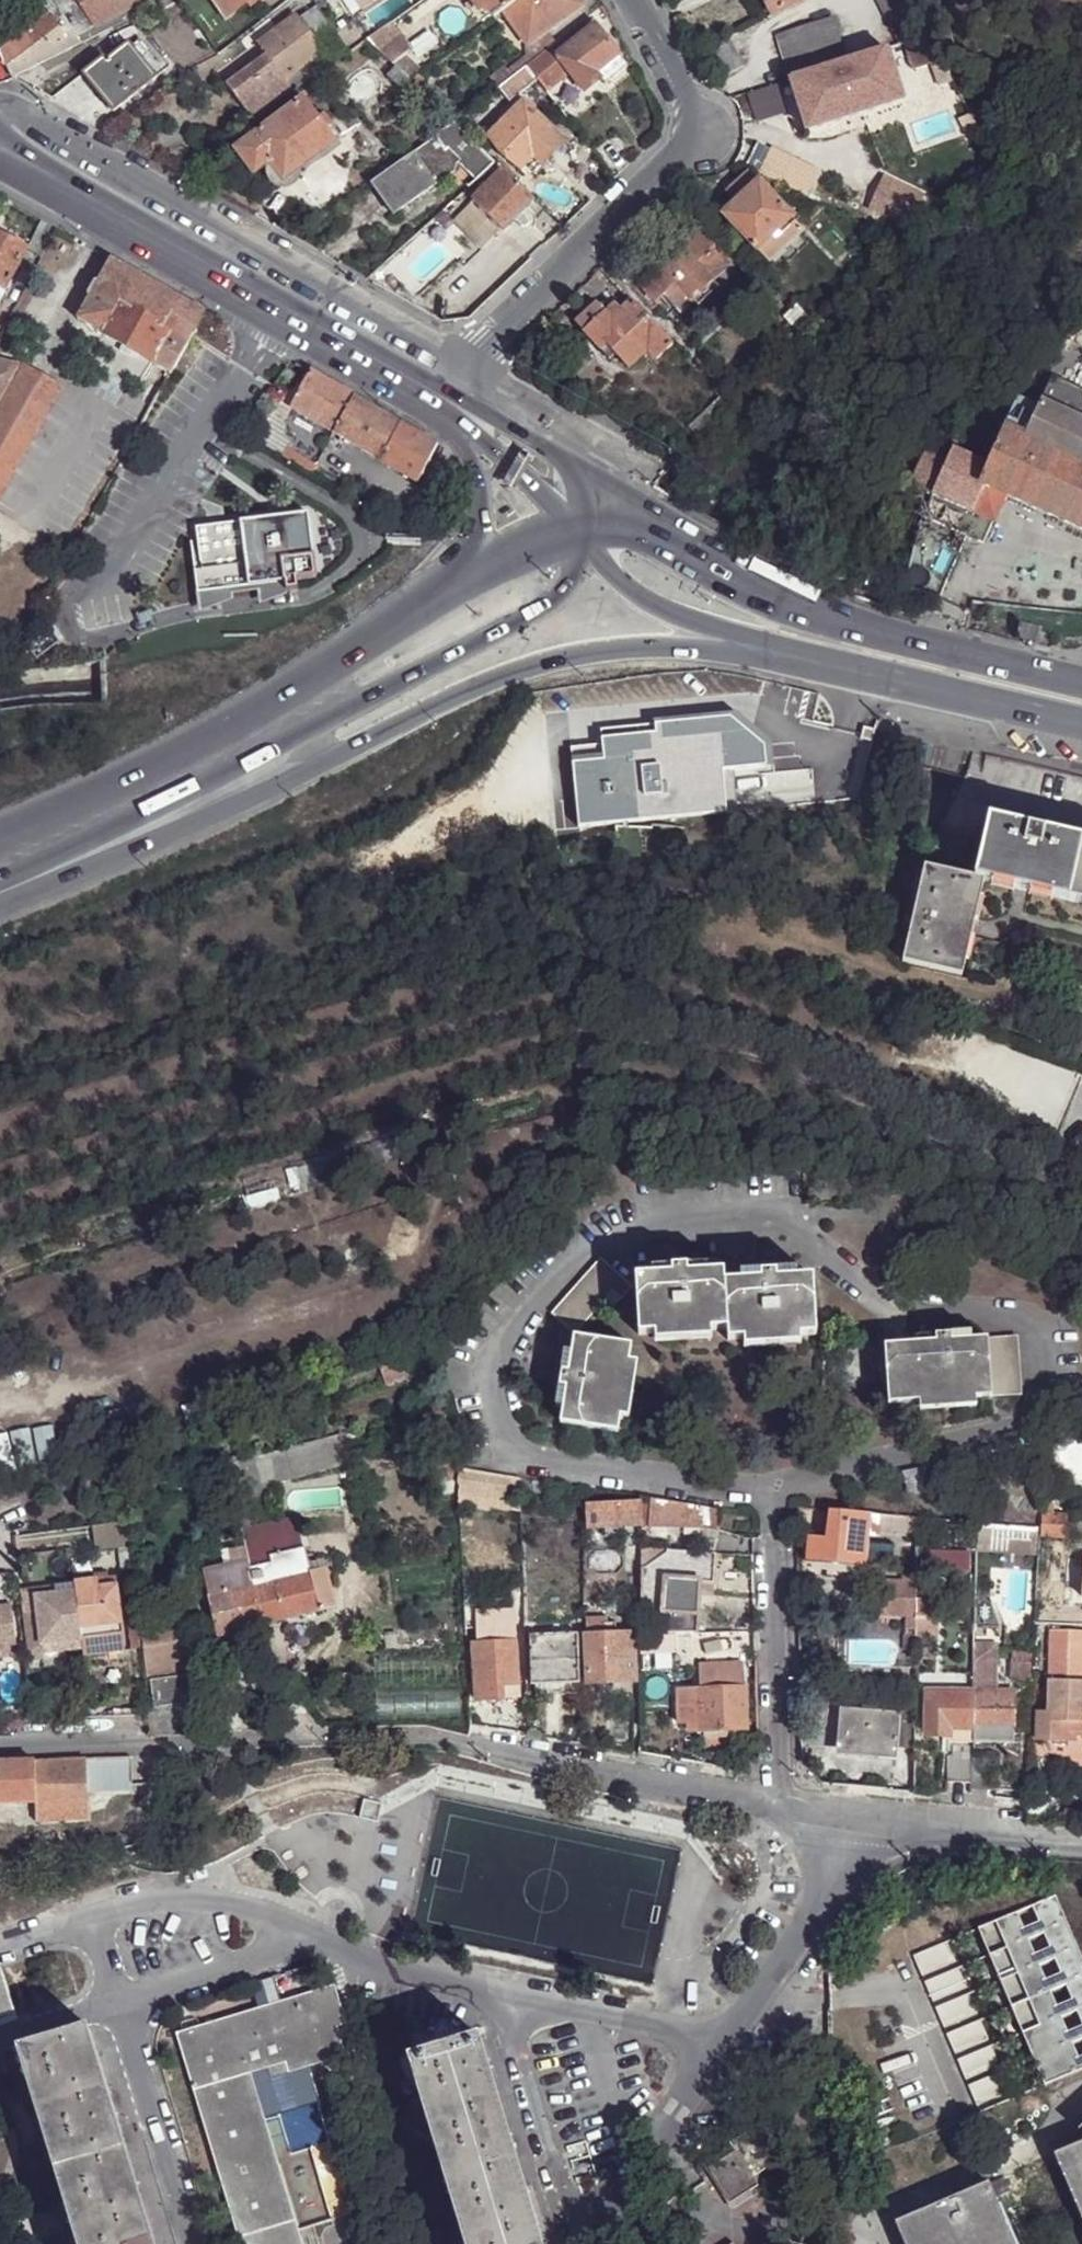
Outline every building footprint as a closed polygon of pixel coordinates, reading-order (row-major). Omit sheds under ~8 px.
[(42,5),(46,11),(54,4),(52,0),(49,0),(42,5)] [(54,4),(72,30),(78,38),(99,26),(80,0),(52,0),(54,4)] [(171,0),(146,0),(99,26),(78,38),(82,45),(171,0)] [(99,26),(146,0),(80,0),(99,26)] [(227,20),(253,0),(213,0),(227,20)] [(365,9),(379,0),(358,0),(365,9)] [(481,0),(473,0),(472,1),(479,11),(486,6),(481,0)] [(518,0),(481,0),(486,6),(494,18),(502,12),(518,0)] [(576,0),(518,0),(502,12),(527,46),(529,45),(546,32),(580,6),(576,0)] [(772,18),(805,0),(763,0),(772,18)] [(0,36),(0,52),(12,78),(13,80),(82,45),(78,38),(72,30),(64,36),(46,11),(42,5),(0,36)] [(331,53),(329,50),(323,54),(296,18),(260,46),(268,57),(228,86),(255,122),(295,93),(346,54),(341,46),(331,53)] [(777,37),(791,80),(847,63),(833,19),(777,37)] [(592,30),(585,21),(556,44),(539,57),(527,67),(536,78),(547,93),(570,75),(584,93),(601,81),(604,85),(625,67),(595,29),(592,30)] [(391,24),(368,41),(393,65),(405,56),(414,50),(403,36),(391,24)] [(556,44),(546,32),(529,45),(535,52),(539,57),(556,44)] [(144,36),(139,40),(160,64),(164,61),(144,36)] [(730,39),(704,53),(718,80),(744,67),(730,39)] [(139,40),(130,47),(155,78),(165,71),(160,64),(139,40)] [(155,78),(130,47),(126,44),(105,61),(104,59),(81,75),(112,112),(155,78)] [(847,63),(791,80),(807,131),(902,102),(886,51),(847,63)] [(527,67),(539,57),(535,52),(507,75),(512,79),(527,67)] [(421,72),(405,56),(393,65),(398,71),(409,81),(421,72)] [(160,64),(165,71),(169,67),(164,61),(160,64)] [(536,78),(527,67),(512,79),(498,91),(506,101),(536,78)] [(498,91),(512,79),(507,75),(503,69),(489,80),(498,91)] [(402,89),(409,81),(398,71),(389,78),(402,89)] [(307,101),(254,141),(271,164),(285,183),(337,144),(307,101)] [(539,151),(549,160),(564,144),(524,104),(489,140),(521,170),(531,159),(539,151)] [(496,164),(454,125),(437,137),(459,159),(478,179),(496,164)] [(459,159),(437,137),(377,181),(400,212),(454,173),(457,166),(454,163),(459,159)] [(271,164),(254,141),(238,152),(254,175),(271,164)] [(541,168),(549,160),(539,151),(531,159),(541,168)] [(525,212),(535,202),(505,173),(474,202),(475,204),(502,231),(504,234),(516,221),(525,212)] [(730,194),(739,202),(755,187),(746,178),(730,194)] [(400,212),(377,181),(373,186),(395,216),(400,212)] [(757,251),(749,257),(761,270),(801,231),(790,219),(758,185),(755,187),(739,202),(724,217),(757,251)] [(502,231),(475,204),(457,221),(484,249),(502,231)] [(531,218),(525,212),(516,221),(521,227),(527,227),(528,227),(531,223),(531,218)] [(662,271),(661,270),(640,287),(657,305),(665,297),(681,315),(694,303),(696,307),(734,273),(690,225),(673,242),(675,245),(683,254),(662,271)] [(27,250),(0,236),(0,289),(5,291),(27,250)] [(656,264),(661,270),(662,271),(683,254),(675,245),(656,264)] [(78,319),(171,372),(205,311),(111,259),(78,319)] [(804,298),(795,306),(810,322),(812,320),(819,313),(804,298)] [(672,347),(631,302),(623,310),(612,320),(606,315),(583,335),(601,352),(607,346),(615,356),(629,370),(647,353),(656,363),(672,347)] [(819,313),(812,320),(818,326),(837,309),(831,303),(819,313)] [(612,320),(623,310),(617,304),(606,315),(612,320)] [(576,327),(583,335),(606,315),(598,305),(576,327)] [(810,322),(795,306),(783,318),(788,324),(803,340),(815,328),(810,322)] [(609,362),(615,356),(607,346),(601,352),(609,362)] [(25,366),(0,360),(0,407),(25,366)] [(0,407),(0,496),(63,387),(25,366),(0,407)] [(287,368),(274,385),(286,393),(298,376),(287,368)] [(354,397),(310,372),(291,408),(334,433),(354,397)] [(1041,400),(1039,405),(1049,409),(1062,382),(1051,378),(1041,400)] [(1062,382),(1049,409),(1039,405),(1037,407),(1021,400),(1006,431),(990,465),(957,448),(947,467),(923,454),(909,484),(993,525),(1007,498),(1081,533),(1081,392),(1062,382)] [(354,397),(334,433),(382,462),(403,424),(354,397)] [(290,410),(281,404),(264,427),(273,433),(290,410)] [(418,482),(433,454),(438,445),(403,424),(382,462),(418,482)] [(307,513),(195,528),(199,562),(193,563),(197,601),(232,597),(231,592),(258,589),(258,593),(297,588),(296,580),(315,578),(307,513)] [(598,727),(600,735),(636,729),(638,741),(653,739),(651,727),(716,716),(717,723),(743,718),(762,731),(765,751),(773,750),(769,724),(741,703),(598,727)] [(601,741),(570,746),(583,825),(730,800),(723,759),(765,751),(762,731),(743,718),(717,723),(716,716),(651,727),(653,739),(638,741),(636,729),(600,735),(601,741)] [(976,880),(985,883),(1081,905),(1081,842),(990,821),(976,880)] [(985,883),(976,880),(926,869),(905,962),(963,976),(985,883)] [(617,1290),(626,1278),(604,1259),(556,1313),(578,1333),(617,1290)] [(639,1274),(643,1333),(659,1333),(715,1329),(731,1328),(732,1339),(747,1338),(803,1334),(820,1333),(816,1276),(800,1277),(781,1277),(779,1271),(763,1272),(764,1278),(744,1279),(728,1280),(727,1270),(711,1270),(691,1271),(689,1266),(674,1267),(675,1273),(655,1273),(639,1274)] [(636,1286),(626,1278),(617,1290),(626,1297),(636,1286)] [(994,1395),(990,1337),(976,1338),(954,1339),(954,1333),(938,1334),(939,1340),(919,1341),(888,1343),(891,1402),(922,1400),(979,1396),(994,1395)] [(565,1407),(563,1422),(621,1431),(624,1416),(633,1360),(635,1345),(577,1335),(571,1371),(565,1370),(562,1385),(569,1387),(565,1407)] [(1021,1336),(990,1337),(994,1395),(1025,1393),(1021,1336)] [(435,1346),(380,1364),(386,1385),(440,1368),(435,1346)] [(927,1468),(910,1473),(914,1493),(931,1489),(927,1468)] [(520,1478),(457,1469),(457,1482),(458,1485),(521,1495),(520,1489),(520,1478)] [(232,1493),(241,1531),(279,1522),(271,1490),(264,1492),(263,1485),(232,1493)] [(719,1511),(653,1501),(642,1499),(642,1525),(717,1528),(719,1511)] [(588,1531),(603,1530),(629,1528),(640,1528),(638,1502),(587,1505),(588,1531)] [(1041,1513),(1039,1528),(1039,1534),(1069,1537),(1070,1516),(1054,1514),(1054,1503),(1041,1503),(1041,1513)] [(828,1532),(827,1538),(811,1536),(808,1562),(828,1565),(848,1568),(862,1570),(863,1561),(865,1542),(866,1534),(869,1515),(830,1512),(829,1526),(828,1532)] [(916,1532),(915,1518),(869,1515),(866,1534),(881,1535),(881,1530),(916,1532)] [(241,1531),(244,1543),(249,1568),(305,1556),(297,1519),(279,1522),(241,1531)] [(94,1556),(126,1552),(123,1521),(90,1526),(94,1556)] [(977,1523),(976,1547),(992,1549),(995,1524),(977,1523)] [(1039,1528),(1026,1527),(1025,1541),(1039,1541),(1039,1534),(1039,1528)] [(629,1528),(603,1530),(603,1537),(630,1536),(629,1528)] [(812,1530),(811,1536),(827,1538),(828,1532),(812,1530)] [(894,1546),(865,1542),(863,1561),(894,1564),(894,1546)] [(237,1631),(263,1625),(253,1585),(249,1568),(244,1543),(226,1548),(230,1563),(202,1569),(218,1635),(237,1631)] [(665,1568),(641,1566),(640,1633),(675,1632),(695,1632),(700,1581),(713,1582),(716,1553),(668,1549),(665,1568)] [(249,1568),(253,1585),(309,1572),(305,1556),(249,1568)] [(848,1568),(828,1565),(827,1574),(847,1577),(848,1568)] [(309,1572),(319,1609),(335,1605),(328,1568),(309,1572)] [(253,1585),(263,1625),(320,1612),(319,1609),(309,1572),(253,1585)] [(105,1573),(72,1577),(72,1582),(105,1578),(105,1573)] [(105,1578),(72,1582),(80,1641),(81,1646),(123,1641),(121,1625),(123,1621),(117,1576),(105,1578)] [(880,1600),(915,1602),(915,1583),(881,1581),(880,1600)] [(80,1641),(72,1582),(51,1586),(52,1593),(32,1596),(31,1589),(20,1590),(24,1617),(35,1616),(39,1646),(80,1641)] [(52,1593),(51,1586),(31,1589),(32,1596),(52,1593)] [(16,1646),(10,1606),(0,1608),(0,1648),(16,1646)] [(515,1627),(514,1610),(464,1612),(465,1629),(515,1627)] [(190,1612),(137,1621),(146,1677),(203,1668),(190,1612)] [(81,1646),(80,1641),(39,1646),(35,1616),(24,1617),(29,1658),(81,1650),(81,1646)] [(585,1618),(586,1636),(610,1635),(609,1624),(609,1618),(585,1618)] [(938,1619),(917,1619),(917,1628),(939,1628),(938,1619)] [(610,1635),(620,1635),(620,1623),(609,1624),(610,1635)] [(1052,1629),(1048,1713),(1038,1712),(1037,1740),(1064,1741),(1064,1735),(1081,1735),(1081,1631),(1052,1629)] [(675,1632),(640,1633),(640,1652),(674,1651),(675,1632)] [(576,1634),(529,1637),(531,1685),(535,1686),(536,1696),(580,1695),(576,1634)] [(610,1635),(586,1636),(589,1683),(634,1681),(632,1634),(620,1635),(610,1635)] [(123,1641),(81,1646),(81,1650),(82,1655),(123,1649),(123,1641)] [(518,1686),(516,1643),(473,1644),(475,1688),(502,1687),(518,1686)] [(1025,1687),(1032,1687),(1034,1648),(1021,1647),(1020,1663),(1012,1663),(1012,1680),(1025,1680),(1025,1687)] [(674,1651),(640,1652),(639,1669),(674,1667),(674,1651)] [(698,1663),(699,1690),(677,1691),(678,1723),(687,1723),(687,1731),(702,1731),(705,1737),(716,1736),(718,1731),(745,1729),(744,1688),(716,1689),(716,1672),(721,1671),(721,1662),(698,1663)] [(743,1662),(721,1662),(721,1671),(716,1672),(716,1689),(744,1688),(743,1662)] [(377,1691),(458,1694),(459,1666),(378,1663),(377,1691)] [(154,1709),(208,1702),(204,1672),(149,1681),(154,1709)] [(143,1681),(147,1710),(154,1709),(149,1681),(143,1681)] [(502,1687),(502,1699),(518,1697),(518,1686),(502,1687)] [(476,1700),(502,1699),(502,1687),(475,1688),(476,1700)] [(457,1724),(458,1694),(377,1691),(376,1721),(457,1724)] [(949,1742),(972,1742),(973,1693),(926,1692),(926,1737),(949,1737),(949,1742)] [(973,1693),(972,1742),(1012,1744),(1013,1695),(973,1693)] [(831,1696),(812,1696),(812,1724),(829,1724),(831,1696)] [(901,1712),(841,1706),(839,1746),(898,1750),(901,1712)] [(949,1783),(971,1783),(972,1757),(972,1747),(955,1746),(954,1757),(949,1757),(949,1783)] [(87,1759),(85,1759),(86,1792),(131,1791),(129,1757),(87,1759)] [(972,1757),(971,1783),(996,1784),(996,1758),(972,1757)] [(33,1761),(35,1802),(86,1801),(86,1792),(85,1759),(33,1761)] [(35,1802),(33,1761),(0,1762),(0,1804),(35,1802)] [(0,1804),(0,1823),(87,1820),(86,1801),(0,1804)] [(980,1928),(1046,2085),(1081,2070),(1081,1953),(1058,1895),(980,1928)] [(948,1942),(916,1956),(924,1976),(957,1962),(948,1942)] [(959,1968),(927,1982),(935,2003),(968,1988),(959,1968)] [(1,1970),(0,1971),(0,2025),(17,2020),(1,1970)] [(331,2028),(348,2023),(336,1986),(178,2034),(242,2243),(304,2243),(252,2074),(271,2067),(288,2062),(283,2043),(331,2028)] [(970,1994),(938,2008),(946,2028),(979,2014),(970,1994)] [(981,2021),(949,2034),(957,2055),(990,2040),(981,2021)] [(136,2184),(88,2027),(21,2047),(81,2243),(155,2243),(148,2222),(136,2184)] [(340,2057),(331,2028),(283,2043),(288,2062),(290,2072),(340,2057)] [(526,2187),(478,2034),(411,2053),(469,2243),(543,2243),(538,2227),(526,2187)] [(992,2047),(960,2060),(969,2081),(1001,2066),(992,2047)] [(290,2072),(288,2062),(271,2067),(273,2077),(290,2072)] [(1003,2073),(971,2087),(980,2107),(1012,2092),(1003,2073)] [(757,2176),(793,2153),(772,2118),(733,2141),(739,2151),(711,2168),(732,2203),(762,2184),(757,2176)] [(1054,2155),(1081,2222),(1081,2143),(1054,2155)] [(142,2182),(136,2184),(148,2222),(154,2220),(142,2182)] [(895,2221),(904,2243),(1014,2243),(988,2182),(895,2221)] [(532,2185),(526,2187),(538,2227),(543,2226),(532,2185)]
